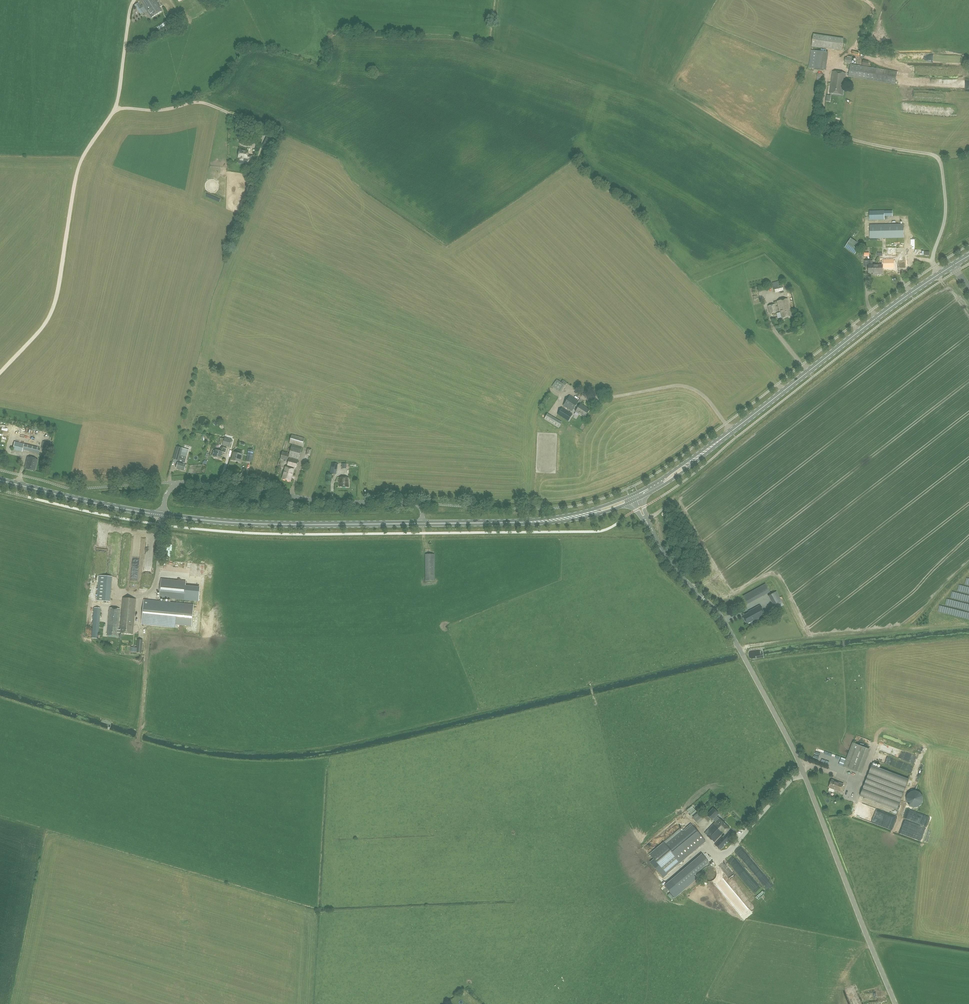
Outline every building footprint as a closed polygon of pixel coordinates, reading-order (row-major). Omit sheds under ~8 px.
[(151,18),(162,11),(160,7),(170,0),(140,0),(151,18)] [(143,11),(138,3),(134,5),(140,13),(143,11)] [(842,50),(843,39),(814,35),(812,46),(842,50)] [(811,50),(809,68),(826,70),(829,53),(811,50)] [(895,84),(897,71),(851,65),(849,77),(895,84)] [(842,95),(846,73),(833,72),(830,93),(842,95)] [(276,137),(269,133),(268,133),(262,147),(271,151),(277,137),(276,137)] [(248,151),(239,150),(238,158),(240,158),(239,162),(243,163),(244,159),(248,159),(248,162),(252,162),(253,156),(247,155),(248,151)] [(885,220),(884,215),(884,211),(869,212),(870,220),(885,220)] [(904,224),(870,225),(870,238),(904,238),(904,224)] [(845,247),(855,254),(859,247),(856,245),(857,244),(850,239),(845,247)] [(894,260),(884,260),(884,265),(884,268),(894,268),(894,260)] [(883,268),(884,268),(884,264),(879,264),(879,266),(872,266),(872,261),(869,261),(868,273),(875,273),(875,274),(883,274),(883,268)] [(790,309),(788,299),(777,301),(780,311),(782,318),(791,316),(790,309)] [(775,304),(768,306),(770,314),(777,312),(775,304)] [(556,380),(552,386),(560,392),(565,385),(561,383),(556,380)] [(584,406),(580,404),(579,406),(576,404),(578,401),(570,396),(563,406),(572,411),(575,406),(578,408),(575,412),(584,417),(589,410),(584,407),(584,406)] [(572,414),(562,408),(557,414),(568,421),(572,414)] [(562,423),(547,414),(544,419),(558,428),(562,423)] [(304,438),(292,435),(289,443),(302,446),(304,438)] [(225,437),(223,445),(230,446),(232,439),(225,437)] [(23,450),(39,454),(40,448),(24,444),(23,450)] [(189,450),(177,446),(173,459),(178,460),(176,469),(184,471),(186,464),(185,464),(189,450)] [(301,449),(292,446),(290,453),(282,451),(280,459),(288,460),(288,458),(289,458),(287,465),(296,467),(301,449)] [(220,459),(222,452),(225,452),(226,449),(224,448),(222,447),(220,450),(221,451),(216,450),(216,451),(214,451),(212,456),(214,456),(214,457),(220,459)] [(233,452),(231,460),(240,462),(242,454),(233,452)] [(28,457),(25,469),(35,471),(38,459),(28,457)] [(285,467),(282,479),(290,481),(294,469),(285,467)] [(339,477),(339,487),(349,487),(349,478),(339,477)] [(425,554),(426,581),(435,581),(434,554),(425,554)] [(97,599),(108,599),(108,574),(98,574),(97,599)] [(161,579),(160,597),(184,599),(186,581),(161,579)] [(763,592),(772,586),(769,581),(760,587),(763,592)] [(760,597),(756,589),(751,592),(755,599),(760,597)] [(769,597),(771,601),(778,598),(776,593),(769,597)] [(110,608),(108,635),(118,636),(118,633),(120,633),(133,634),(136,599),(123,598),(120,630),(118,630),(120,609),(110,608)] [(178,603),(144,600),(142,624),(176,627),(176,622),(180,623),(181,611),(177,611),(178,603)] [(742,616),(746,624),(753,620),(753,621),(765,615),(760,606),(748,612),(749,613),(742,616)] [(98,638),(101,608),(94,608),(92,638),(98,638)] [(868,747),(871,738),(857,733),(853,742),(859,744),(860,743),(865,745),(865,746),(868,747)] [(860,773),(869,749),(853,743),(844,767),(860,773)] [(883,770),(872,766),(867,780),(860,796),(897,810),(903,794),(908,780),(883,771),(883,770)] [(844,784),(832,780),(829,788),(841,792),(844,784)] [(723,833),(724,834),(729,829),(716,816),(719,814),(714,808),(707,816),(712,821),(713,820),(715,822),(705,833),(713,842),(723,833)] [(700,812),(693,818),(696,822),(703,816),(700,812)] [(654,859),(650,863),(663,878),(667,874),(666,874),(705,841),(691,824),(682,832),(680,830),(650,855),(654,859)] [(729,829),(724,834),(714,845),(720,850),(732,837),(727,832),(729,829)] [(701,867),(711,857),(703,848),(692,859),(701,867)] [(722,868),(745,899),(751,894),(728,864),(722,868)]
